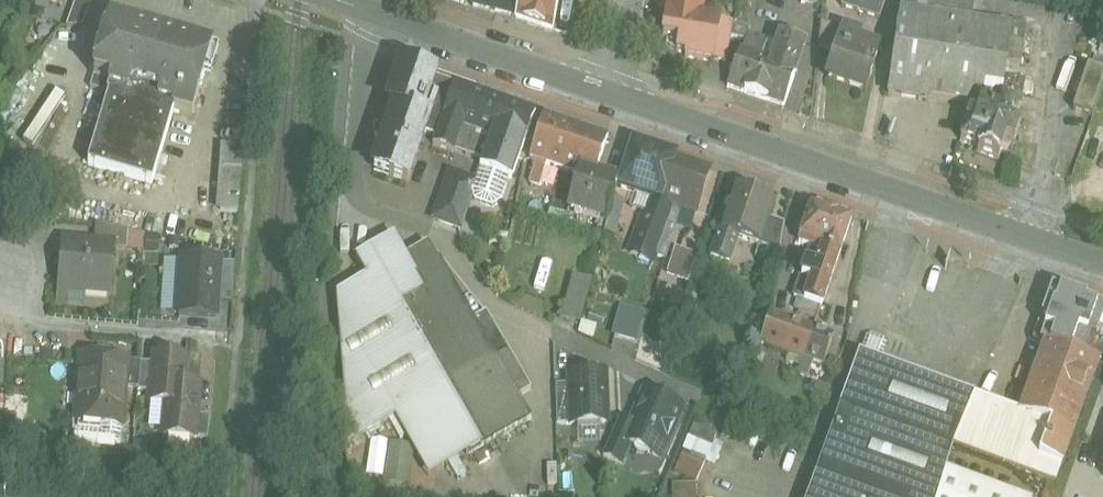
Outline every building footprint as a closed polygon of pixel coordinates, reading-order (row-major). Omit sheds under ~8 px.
[(78,3),(76,2),(67,27),(83,27),(84,27),(93,0),(79,0),(78,3)] [(473,6),(516,17),(516,18),(517,18),(522,0),(475,0),(473,6)] [(517,18),(518,19),(552,31),(552,30),(554,31),(554,29),(554,30),(560,0),(522,0),(517,18)] [(662,12),(667,13),(663,38),(669,39),(668,45),(678,52),(678,53),(686,54),(686,58),(714,62),(715,60),(721,22),(721,21),(702,17),(705,0),(664,0),(662,12)] [(843,7),(880,20),(887,1),(885,0),(845,0),(843,7)] [(889,96),(930,103),(931,98),(974,105),(978,91),(1021,106),(1024,82),(1005,79),(1007,66),(1021,68),(1026,34),(1012,32),(1013,30),(958,22),(961,0),(903,0),(889,96)] [(153,35),(111,21),(91,92),(109,97),(89,167),(153,185),(174,112),(192,118),(212,47),(168,39),(153,35)] [(734,24),(721,22),(715,60),(728,63),(734,24)] [(843,30),(822,23),(819,49),(835,55),(843,30)] [(750,29),(737,26),(735,37),(747,39),(750,29)] [(862,37),(844,31),(844,30),(843,30),(835,55),(832,62),(833,63),(828,78),(867,91),(876,66),(874,65),(879,51),(859,44),(862,37)] [(769,41),(749,34),(744,49),(765,55),(769,41)] [(744,49),(742,48),(730,85),(786,104),(798,67),(765,55),(744,49)] [(1096,56),(1092,67),(1102,71),(1102,58),(1096,56)] [(403,65),(389,106),(396,108),(376,172),(409,183),(427,129),(432,131),(431,136),(438,138),(444,121),(457,83),(455,82),(454,83),(434,77),(434,75),(403,65)] [(1089,66),(1074,110),(1094,116),(1102,90),(1102,71),(1092,67),(1089,66)] [(505,100),(457,83),(444,121),(465,128),(456,151),(484,162),(505,100)] [(1021,106),(978,91),(974,105),(961,141),(980,147),(978,153),(999,159),(1005,141),(1015,144),(1020,127),(1014,125),(1021,106)] [(537,112),(506,100),(505,100),(484,162),(481,169),(509,179),(513,180),(537,112)] [(609,137),(546,115),(531,159),(536,161),(551,166),(578,175),(594,181),(598,169),(609,137)] [(438,138),(435,146),(456,153),(456,151),(465,128),(444,121),(438,138)] [(245,146),(227,145),(221,212),(239,213),(245,146)] [(674,158),(636,146),(622,187),(652,197),(660,200),(674,158)] [(711,171),(674,158),(660,200),(675,205),(685,208),(697,212),(711,171)] [(551,166),(536,161),(529,181),(544,187),(551,166)] [(509,179),(482,169),(477,183),(474,192),(476,201),(494,208),(494,207),(502,201),(509,179)] [(598,169),(594,181),(578,175),(567,208),(609,220),(619,180),(597,175),(599,169),(598,169)] [(452,174),(435,220),(460,229),(474,192),(477,183),(452,174)] [(735,190),(720,233),(721,233),(712,259),(729,265),(738,239),(761,247),(770,219),(776,204),(735,190)] [(652,197),(636,246),(658,254),(671,215),(675,205),(660,200),(652,197)] [(685,208),(675,205),(671,215),(681,219),(685,208)] [(819,260),(811,257),(800,287),(804,289),(797,309),(802,311),(801,313),(818,318),(851,220),(837,215),(838,214),(828,210),(827,211),(814,206),(802,242),(824,250),(821,255),(819,260)] [(697,212),(685,208),(681,219),(678,228),(679,228),(690,232),(697,212)] [(786,224),(770,219),(761,247),(780,253),(786,224)] [(127,231),(99,226),(97,248),(113,250),(112,251),(125,252),(127,231)] [(690,232),(679,228),(675,240),(687,244),(689,238),(690,232)] [(474,319),(441,262),(439,263),(428,245),(406,258),(395,237),(357,259),(367,278),(338,295),(350,445),(395,419),(435,396),(470,456),(532,420),(520,397),(532,390),(510,352),(497,360),(474,319)] [(97,248),(73,246),(71,261),(65,261),(62,289),(109,293),(112,251),(113,250),(97,248)] [(699,255),(677,248),(668,273),(690,281),(699,255)] [(183,260),(179,316),(216,319),(217,303),(220,264),(220,262),(183,260)] [(538,288),(549,290),(554,263),(543,261),(538,288)] [(235,265),(220,264),(217,303),(233,304),(235,265)] [(590,281),(573,277),(564,316),(581,320),(590,281)] [(1067,294),(1056,327),(1078,335),(1102,343),(1102,307),(1067,294)] [(510,352),(487,312),(474,319),(497,360),(510,352)] [(648,319),(623,313),(617,336),(641,343),(648,319)] [(816,328),(771,313),(762,342),(805,357),(806,357),(816,328)] [(1056,327),(1054,327),(1023,412),(975,397),(955,445),(1059,482),(1064,466),(1101,363),(1072,353),(1078,335),(1056,327)] [(835,334),(816,328),(806,357),(805,357),(799,374),(809,377),(815,361),(825,364),(835,334)] [(887,341),(876,337),(869,340),(863,356),(862,355),(862,357),(862,356),(883,364),(889,346),(887,341)] [(187,358),(156,356),(155,364),(152,393),(152,402),(168,403),(182,404),(184,384),(187,358)] [(862,356),(862,357),(817,477),(872,496),(938,496),(947,470),(955,445),(975,397),(883,364),(862,356)] [(129,362),(82,358),(76,424),(122,428),(123,428),(126,389),(129,362)] [(142,363),(129,362),(126,389),(139,390),(142,363)] [(155,364),(142,363),(139,390),(139,392),(152,393),(155,364)] [(606,375),(572,376),(572,385),(573,424),(607,423),(606,375)] [(184,384),(182,404),(168,403),(165,435),(196,438),(198,415),(200,385),(184,384)] [(572,385),(557,385),(558,425),(573,424),(572,385)] [(683,409),(646,393),(643,401),(642,401),(637,413),(638,413),(632,425),(625,442),(631,445),(661,458),(683,409)] [(470,456),(435,396),(395,419),(411,447),(414,452),(429,479),(470,456)] [(211,416),(198,415),(196,438),(209,439),(211,416)] [(620,420),(604,456),(623,464),(631,445),(625,442),(632,425),(620,420)] [(122,428),(76,424),(75,436),(76,436),(75,444),(121,448),(122,428)] [(714,465),(721,451),(691,438),(685,452),(705,461),(714,465)] [(411,447),(390,444),(384,483),(409,486),(414,452),(411,447)] [(1094,476),(1102,479),(1102,449),(1094,476)] [(134,452),(119,451),(118,462),(133,463),(134,452)] [(705,461),(685,452),(676,471),(696,480),(705,461)] [(947,470),(938,496),(1023,496),(947,470)] [(817,477),(810,496),(872,496),(817,477)] [(673,496),(698,496),(698,486),(673,486),(673,496)]
